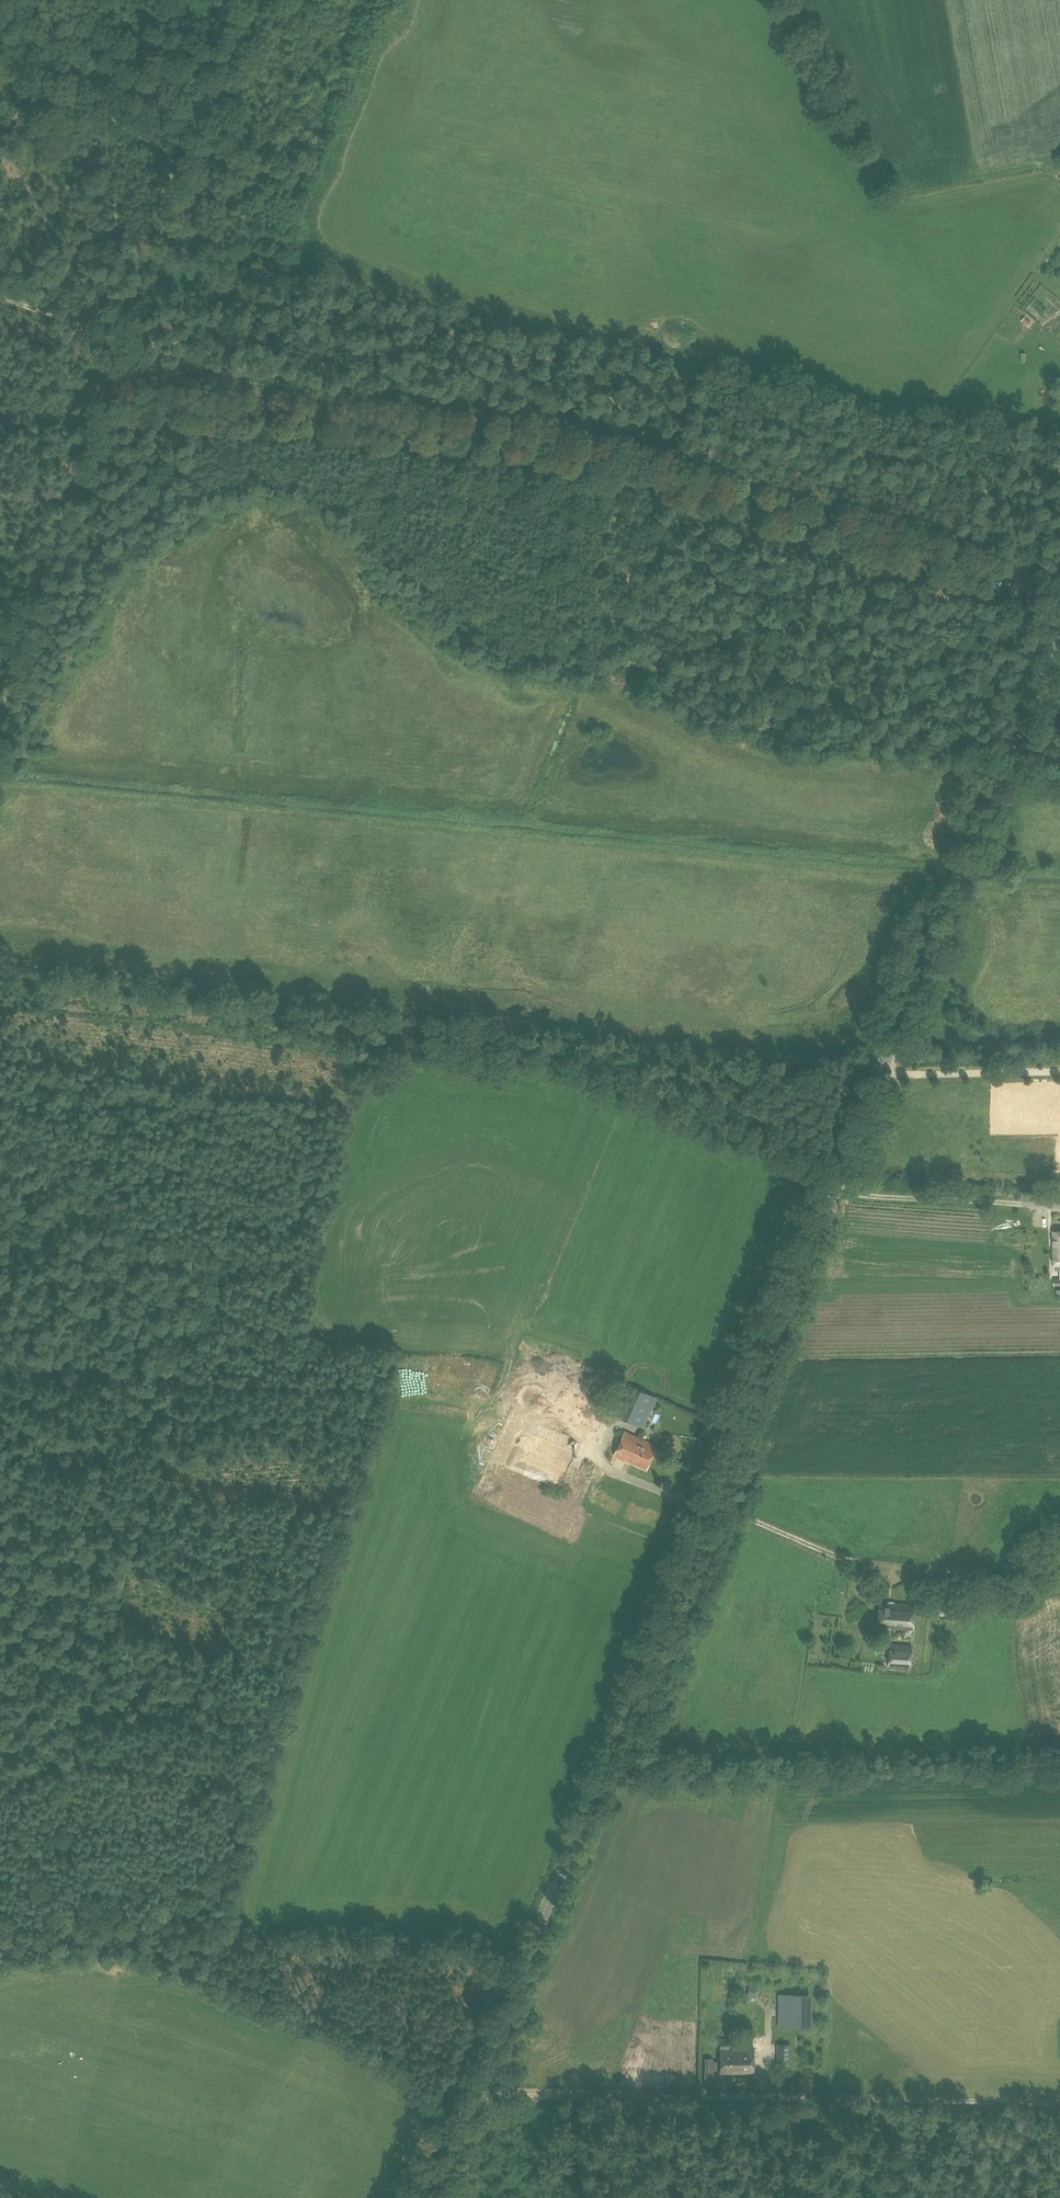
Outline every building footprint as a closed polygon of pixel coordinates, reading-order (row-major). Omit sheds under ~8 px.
[(655,1397),(631,1386),(618,1416),(642,1427),(655,1397)] [(645,1470),(656,1446),(624,1431),(613,1455),(645,1470)] [(578,1451),(550,1439),(543,1456),(555,1461),(554,1464),(569,1471),(578,1451)] [(568,1531),(574,1522),(561,1513),(555,1523),(568,1531)] [(913,1631),(915,1605),(879,1602),(878,1628),(913,1631)] [(910,1668),(911,1645),(890,1644),(888,1667),(910,1668)] [(747,1996),(756,1997),(758,1985),(749,1983),(747,1996)] [(778,2027),(811,2027),(811,1994),(778,1993),(778,2027)] [(764,1998),(756,1998),(755,2008),(763,2009),(764,1998)] [(729,2048),(729,2039),(720,2039),(721,2073),(754,2073),(754,2048),(729,2048)] [(777,2067),(791,2068),(791,2044),(777,2044),(777,2067)]
